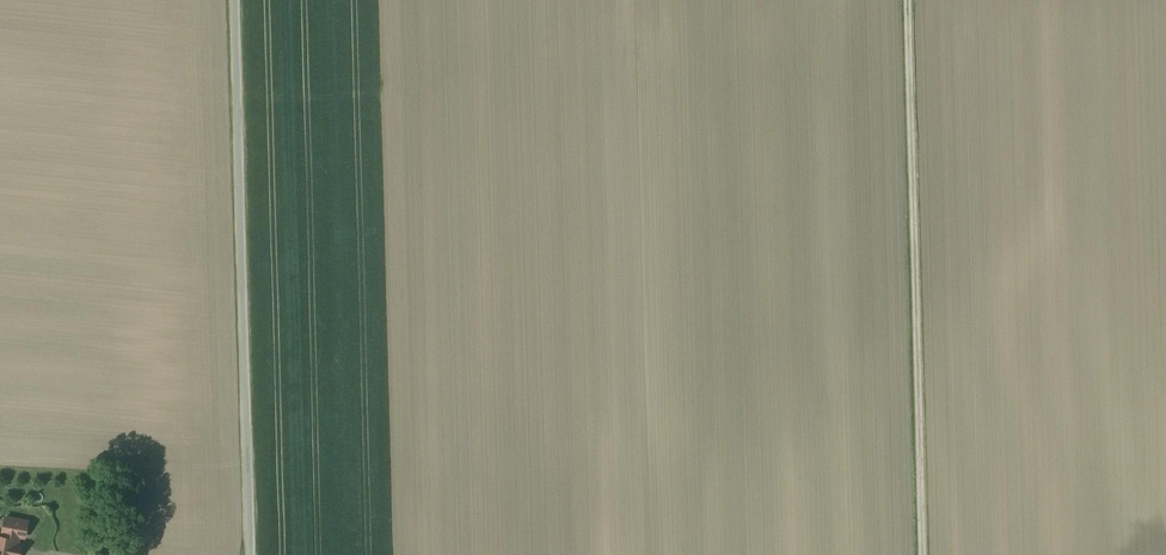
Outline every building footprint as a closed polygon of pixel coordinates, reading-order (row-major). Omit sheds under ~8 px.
[(2,506),(0,522),(0,554),(23,554),(30,510),(2,506)]
